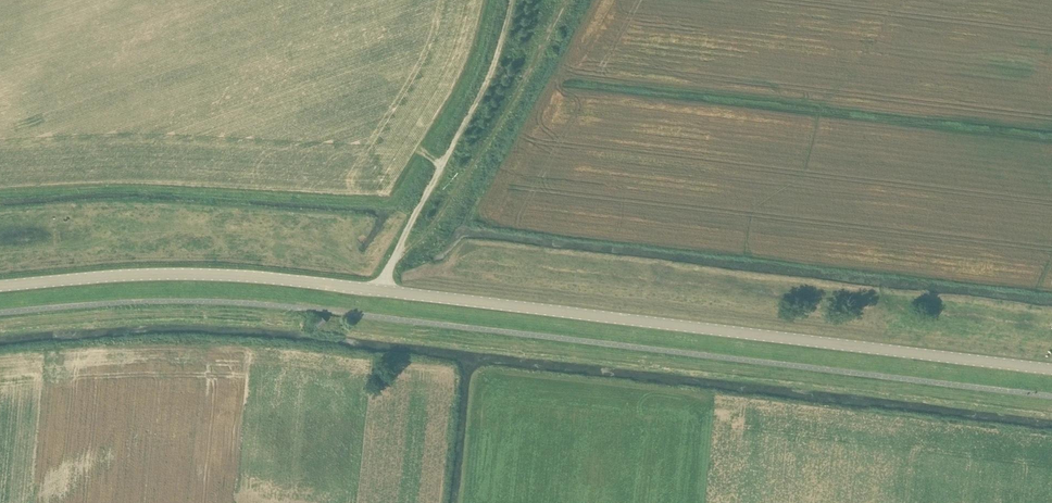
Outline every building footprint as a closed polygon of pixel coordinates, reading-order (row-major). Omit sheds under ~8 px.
[(322,317),(316,324),(320,327),(326,321),(322,317)]
